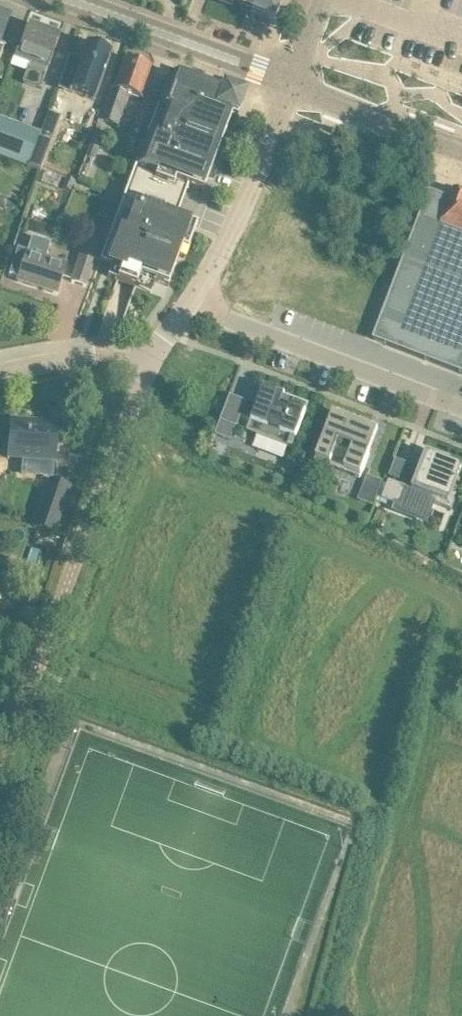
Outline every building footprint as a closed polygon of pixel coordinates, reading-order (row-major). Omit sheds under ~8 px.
[(252,10),(250,16),(273,24),(281,2),(277,0),(225,0),(252,10)] [(0,43),(3,36),(10,18),(0,14),(0,43)] [(17,47),(10,66),(27,72),(23,83),(38,88),(49,59),(51,60),(52,55),(60,36),(30,25),(23,44),(21,48),(17,47)] [(69,56),(57,89),(93,101),(109,54),(101,51),(102,47),(87,42),(80,60),(69,56)] [(111,88),(99,121),(116,127),(128,95),(141,100),(152,69),(125,59),(114,89),(111,88)] [(135,166),(188,186),(203,192),(235,106),(231,98),(200,86),(199,90),(189,86),(190,82),(169,75),(135,166)] [(126,138),(141,144),(156,103),(145,99),(137,123),(132,121),(126,138)] [(40,136),(29,168),(41,171),(61,116),(49,112),(40,136)] [(29,168),(40,136),(0,121),(0,158),(29,168)] [(105,133),(96,130),(86,156),(96,159),(105,133)] [(188,186),(135,166),(100,261),(112,265),(108,276),(118,280),(136,287),(140,276),(168,286),(189,230),(174,224),(188,186)] [(69,194),(70,194),(75,181),(67,178),(63,189),(64,189),(63,191),(63,192),(59,202),(64,205),(69,194)] [(461,191),(458,193),(456,192),(453,199),(430,190),(373,340),(461,374),(461,191)] [(19,211),(21,201),(0,195),(0,206),(19,211)] [(28,220),(25,232),(54,241),(58,229),(28,220)] [(72,282),(85,286),(99,241),(86,236),(72,282)] [(9,275),(19,278),(18,281),(57,294),(67,264),(46,257),(50,244),(32,238),(28,252),(27,252),(18,249),(9,275)] [(286,395),(270,389),(265,387),(248,431),(293,449),(310,404),(286,395)] [(216,434),(232,440),(247,402),(231,395),(216,434)] [(360,478),(379,430),(349,419),(333,414),(316,460),(360,478)] [(8,457),(34,460),(54,461),(57,427),(31,425),(31,422),(11,420),(8,457)] [(433,498),(431,502),(452,510),(460,488),(456,486),(461,470),(461,467),(445,460),(446,456),(424,448),(417,468),(421,469),(413,490),(433,498)] [(383,480),(368,474),(358,500),(374,505),(383,480)] [(35,526),(54,533),(70,488),(51,481),(35,526)] [(383,499),(401,506),(408,488),(390,481),(383,499)]
